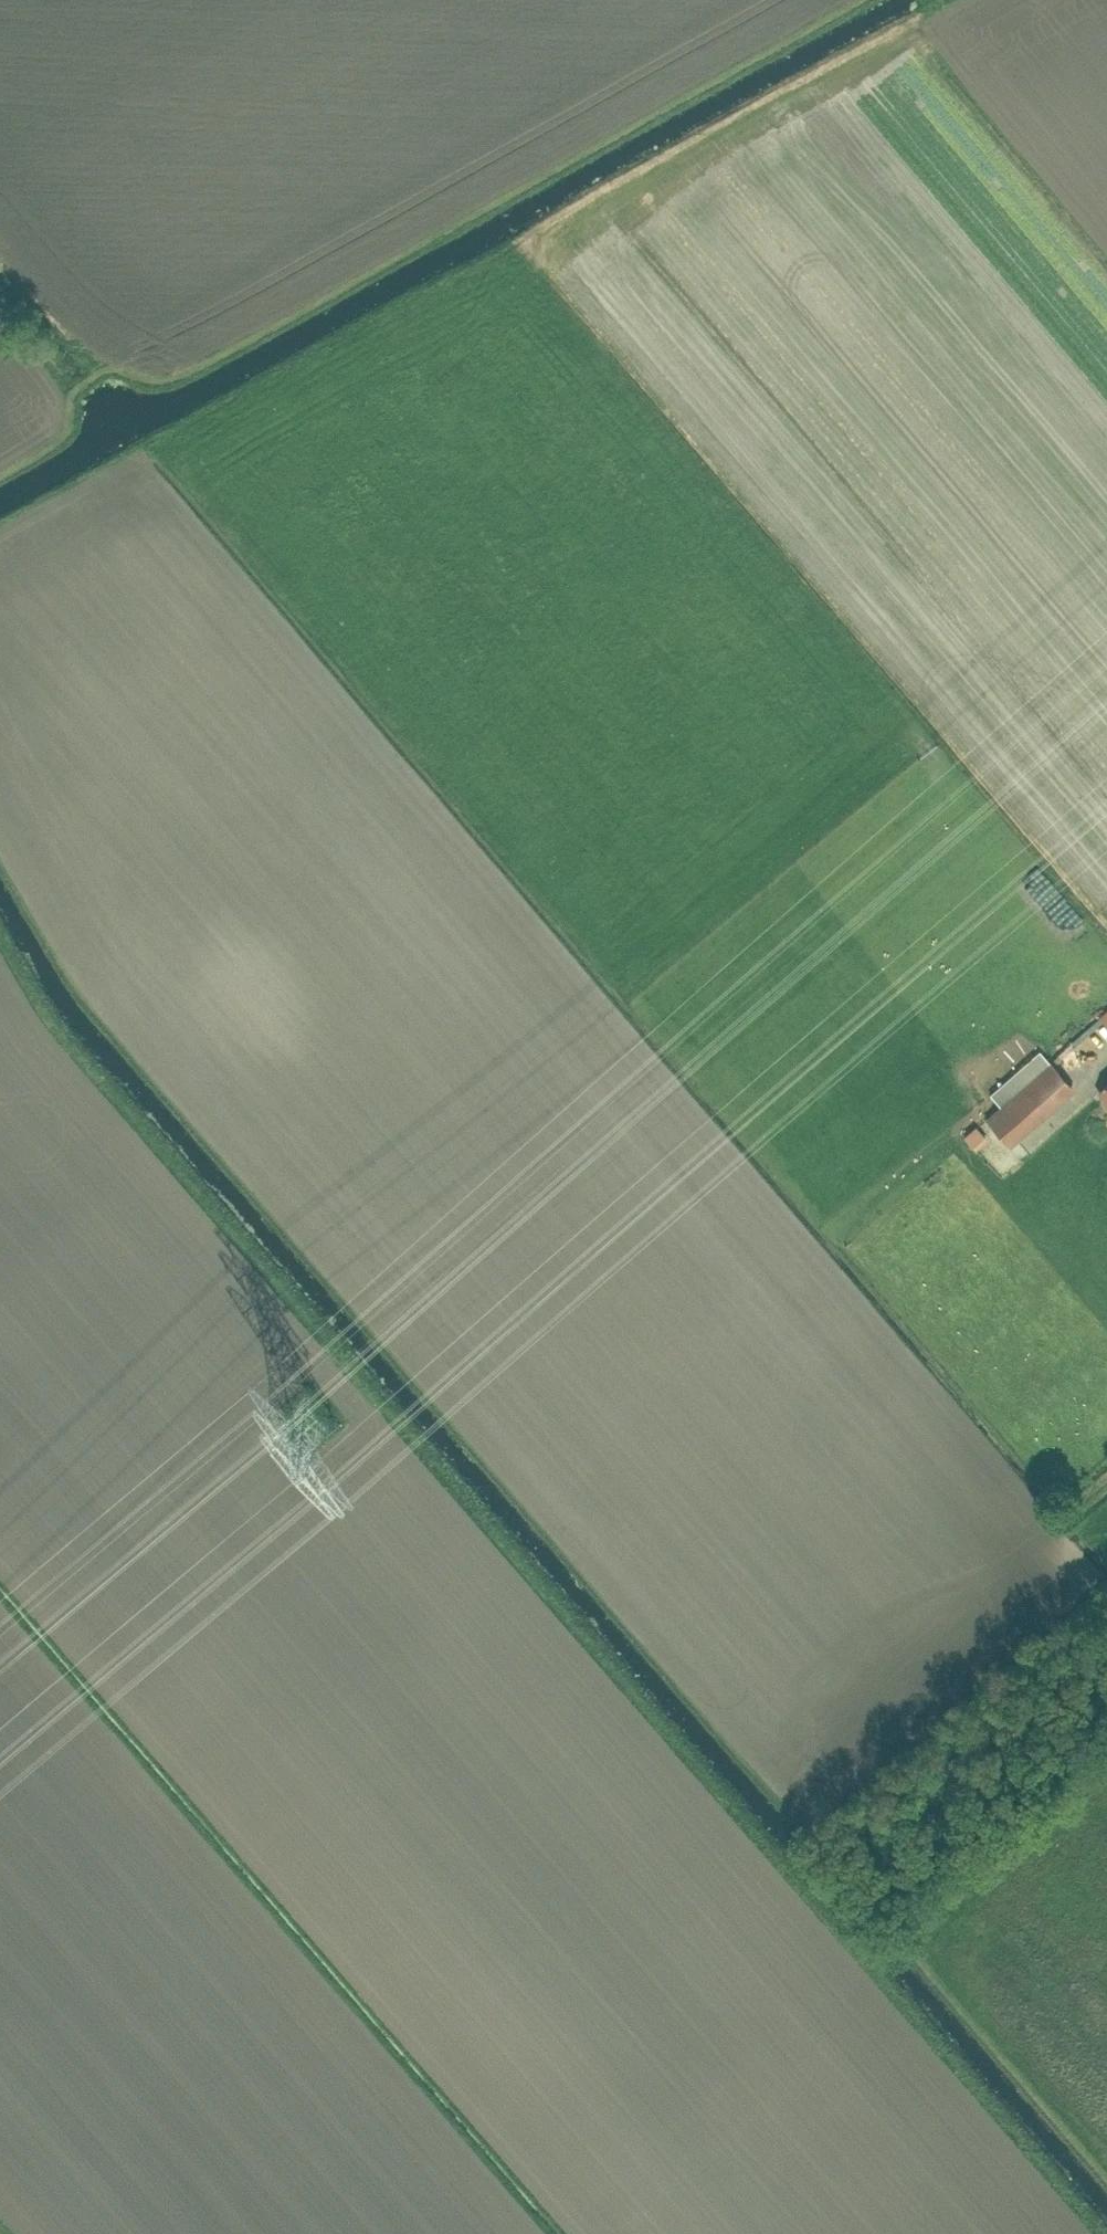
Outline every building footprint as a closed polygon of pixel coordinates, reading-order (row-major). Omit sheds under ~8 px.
[(1037,1076),(1058,1098),(1070,1087),(1049,1064),(1037,1076)] [(1008,1144),(1044,1111),(1023,1088),(987,1121),(1008,1144)]
